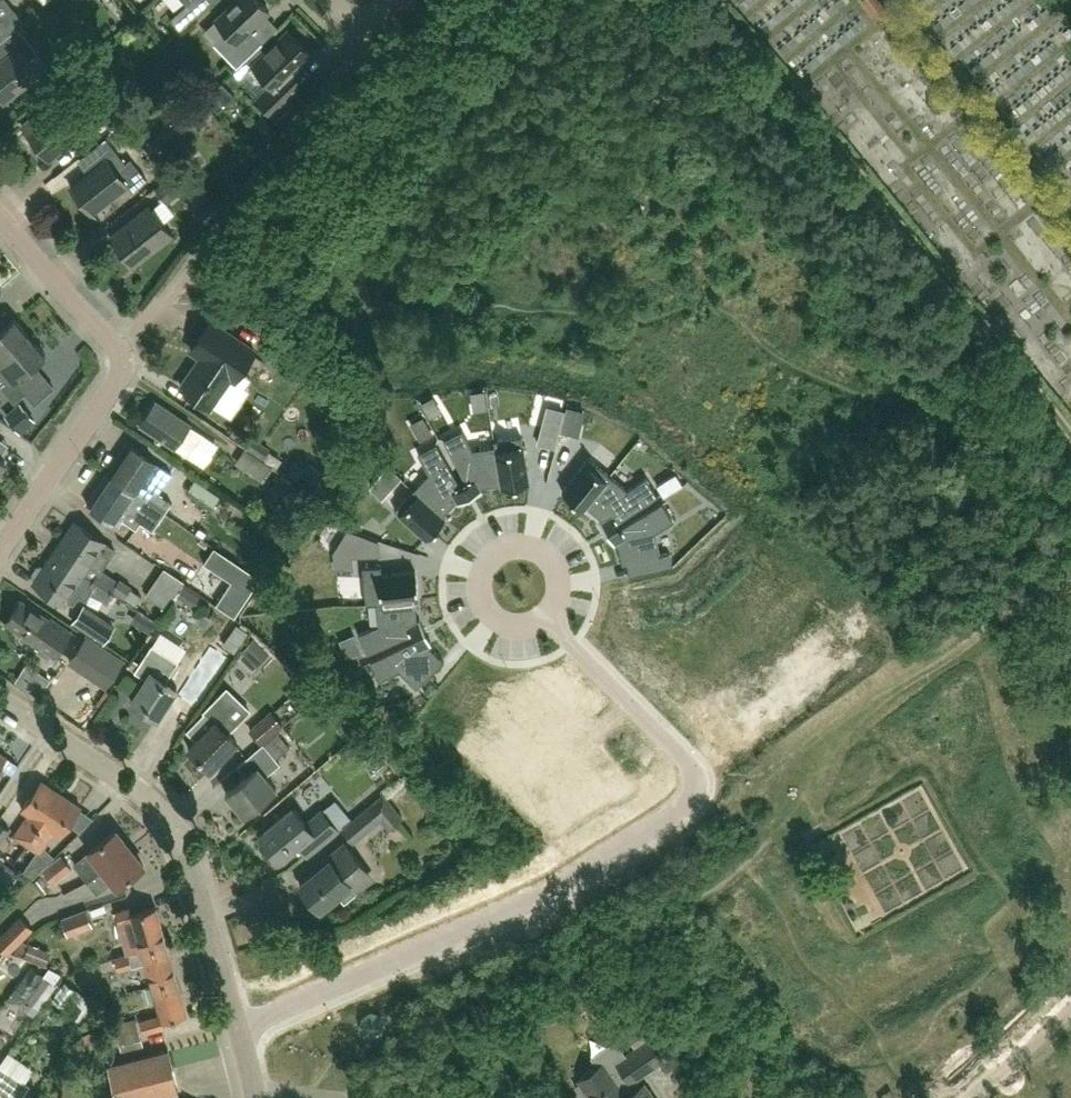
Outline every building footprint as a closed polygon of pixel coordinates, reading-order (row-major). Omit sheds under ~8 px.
[(186,5),(197,17),(215,0),(182,0),(186,5)] [(269,12),(258,0),(236,0),(215,20),(226,31),(213,44),(237,68),(262,43),(250,30),(269,12)] [(886,9),(887,9),(880,0),(861,0),(876,18),(886,9)] [(39,74),(29,61),(38,54),(17,28),(0,42),(0,49),(6,57),(0,62),(0,99),(3,103),(39,74)] [(312,55),(288,31),(253,65),(272,85),(258,98),(273,114),(308,80),(298,69),(312,55)] [(111,129),(132,112),(150,98),(138,83),(99,114),(111,129)] [(64,100),(43,116),(39,111),(21,126),(33,140),(30,146),(38,156),(44,154),(46,156),(68,138),(71,142),(88,129),(64,100)] [(91,213),(127,185),(132,192),(147,180),(131,159),(125,164),(106,139),(85,155),(94,168),(70,187),(91,213)] [(156,251),(173,237),(150,208),(111,238),(133,266),(154,249),(156,251)] [(30,337),(14,318),(0,330),(0,362),(30,337)] [(235,381),(255,351),(211,321),(191,350),(201,357),(181,387),(210,407),(230,378),(235,381)] [(30,337),(0,362),(0,374),(7,382),(0,387),(14,403),(25,393),(16,381),(46,355),(30,337)] [(293,383),(305,366),(275,345),(264,362),(293,383)] [(175,449),(188,458),(203,435),(190,426),(191,425),(156,402),(140,425),(175,449)] [(555,445),(565,406),(548,402),(538,441),(555,445)] [(20,430),(32,419),(21,406),(9,416),(20,430)] [(501,487),(502,486),(494,439),(493,440),(494,445),(473,448),(463,429),(443,439),(466,483),(472,494),(480,490),(481,490),(482,490),(480,486),(501,483),(501,487)] [(494,439),(502,486),(529,482),(521,435),(494,439)] [(253,438),(249,443),(245,449),(262,459),(269,448),(253,438)] [(164,513),(171,503),(157,494),(171,473),(127,443),(107,474),(164,513)] [(459,501),(467,497),(461,486),(436,443),(417,453),(428,473),(413,489),(445,518),(445,517),(442,515),(456,499),(458,503),(460,502),(459,501)] [(235,464),(262,482),(271,470),(244,451),(235,464)] [(562,491),(583,508),(610,475),(589,457),(562,491)] [(158,522),(164,513),(107,474),(86,504),(118,525),(122,519),(136,529),(140,523),(152,531),(158,522)] [(628,489),(610,475),(583,508),(584,508),(587,505),(603,518),(600,520),(601,521),(606,529),(616,522),(658,495),(647,477),(628,489)] [(195,480),(186,493),(211,510),(220,497),(195,480)] [(445,518),(413,489),(395,509),(426,538),(445,518)] [(648,558),(651,570),(673,565),(670,552),(660,554),(655,532),(674,521),(663,502),(620,527),(609,533),(614,541),(613,542),(614,543),(617,541),(622,561),(621,562),(622,564),(626,563),(648,558)] [(84,574),(97,582),(111,592),(113,590),(124,597),(131,587),(120,579),(118,582),(101,571),(115,550),(74,522),(53,553),(84,574)] [(349,557),(352,557),(379,555),(378,542),(347,532),(349,557)] [(235,617),(260,581),(214,548),(203,564),(230,583),(216,603),(235,617)] [(97,582),(84,574),(53,553),(43,567),(41,566),(37,566),(33,573),(33,577),(36,579),(33,583),(64,604),(67,600),(73,604),(79,595),(85,600),(88,595),(97,582)] [(366,603),(418,597),(416,570),(382,574),(381,565),(362,567),(366,603)] [(153,595),(174,607),(187,583),(167,571),(153,595)] [(367,653),(413,633),(424,628),(420,620),(421,619),(420,618),(416,619),(414,599),(418,598),(418,597),(366,603),(366,604),(376,603),(378,624),(358,633),(367,653)] [(50,618),(49,620),(20,601),(6,623),(22,634),(19,638),(48,657),(50,653),(54,656),(70,632),(50,618)] [(113,627),(84,607),(74,622),(103,642),(113,627)] [(184,663),(193,650),(166,632),(157,646),(184,663)] [(426,633),(415,639),(370,661),(380,680),(400,670),(416,687),(444,660),(443,659),(442,659),(428,644),(431,643),(431,641),(430,641),(426,633)] [(259,666),(270,653),(255,639),(243,652),(259,666)] [(98,640),(83,659),(113,682),(128,663),(98,640)] [(146,679),(131,701),(141,708),(139,711),(151,719),(153,716),(157,718),(158,717),(157,717),(164,706),(165,706),(177,688),(166,680),(178,662),(152,644),(134,671),(146,679)] [(213,669),(194,691),(209,704),(228,681),(213,669)] [(189,749),(199,759),(195,762),(206,772),(209,769),(210,770),(237,743),(228,733),(249,712),(228,692),(208,712),(194,725),(203,734),(196,741),(189,749)] [(262,744),(282,726),(270,713),(250,731),(262,744)] [(278,733),(265,745),(276,759),(290,747),(278,733)] [(266,776),(280,764),(263,744),(238,766),(246,776),(226,793),(245,816),(276,789),(266,776)] [(27,845),(39,827),(61,794),(41,780),(21,809),(28,814),(13,836),(27,845)] [(61,794),(39,827),(27,845),(40,854),(55,831),(62,836),(81,807),(61,794)] [(402,818),(395,809),(383,795),(342,829),(354,843),(381,820),(389,829),(402,818)] [(335,800),(322,811),(330,821),(343,810),(335,800)] [(280,859),(297,844),(306,855),(337,830),(330,821),(322,811),(306,824),(293,809),(261,835),(280,859)] [(9,827),(0,820),(0,845),(11,828),(9,827)] [(92,879),(130,849),(116,831),(74,864),(88,881),(92,879)] [(361,887),(364,884),(366,879),(367,875),(365,870),(355,858),(356,858),(344,843),(318,864),(321,868),(299,885),(320,909),(339,894),(344,901),(361,887)] [(92,879),(88,881),(97,893),(113,881),(118,888),(144,867),(130,849),(92,879)] [(54,884),(73,869),(62,855),(43,870),(54,884)] [(1,894),(16,873),(0,861),(0,893),(1,894)] [(115,911),(119,925),(128,954),(166,943),(156,907),(131,914),(130,907),(115,911)] [(93,928),(86,910),(61,919),(68,937),(93,928)] [(20,917),(0,937),(0,948),(7,955),(32,930),(20,917)] [(152,985),(176,978),(166,943),(128,954),(114,958),(118,971),(132,967),(145,963),(152,985)] [(43,976),(31,967),(16,988),(28,997),(43,976)] [(176,978),(152,985),(160,1014),(140,1020),(144,1033),(165,1027),(163,1021),(187,1014),(176,978)] [(74,984),(60,1000),(84,1023),(99,1007),(74,984)] [(378,1017),(371,1015),(365,1018),(363,1026),(366,1032),(373,1034),(379,1031),(382,1024),(378,1017)] [(122,1052),(144,1046),(136,1018),(114,1024),(122,1052)] [(631,1018),(621,1025),(632,1041),(642,1033),(631,1018)] [(76,1038),(81,1054),(94,1050),(90,1034),(76,1038)] [(630,1095),(624,1087),(631,1083),(651,1069),(662,1061),(648,1040),(625,1056),(615,1041),(591,1058),(598,1068),(579,1081),(582,1084),(577,1088),(584,1097),(587,1097),(590,1096),(591,1097),(627,1097),(630,1095)] [(179,1093),(168,1049),(167,1050),(168,1051),(108,1065),(116,1097),(152,1097),(178,1092),(178,1093),(179,1093)] [(34,1080),(40,1067),(11,1053),(4,1066),(34,1080)] [(29,1087),(0,1067),(0,1097),(21,1097),(29,1087)] [(630,1095),(627,1097),(654,1097),(645,1085),(630,1095)]
